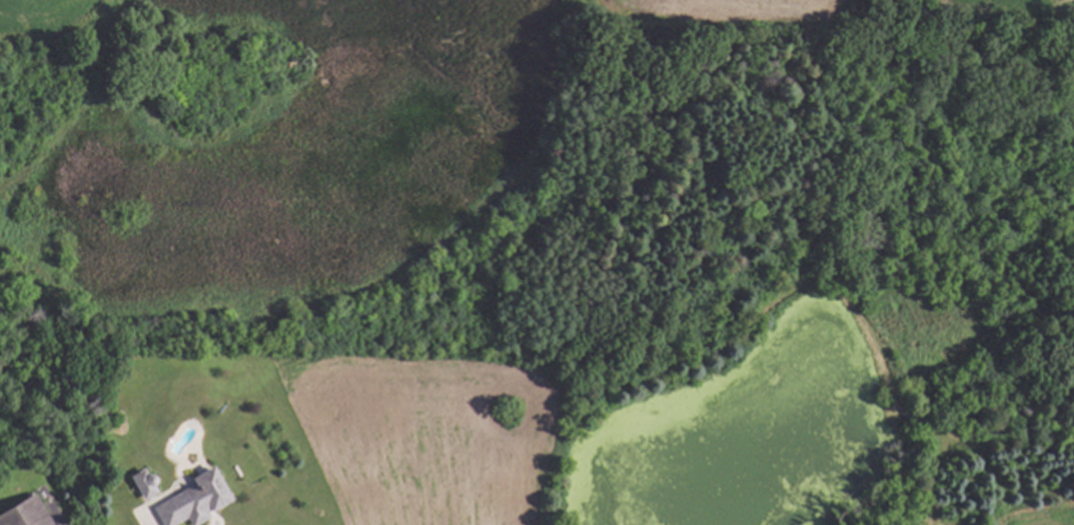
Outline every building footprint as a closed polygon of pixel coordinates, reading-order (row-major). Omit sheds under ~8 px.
[(158,524),(170,524),(184,518),(187,524),(191,524),(205,518),(202,512),(225,501),(208,466),(184,477),(188,486),(148,505),(158,524)] [(138,500),(154,491),(140,468),(124,477),(138,500)] [(35,493),(0,508),(0,524),(48,524),(35,493)]
